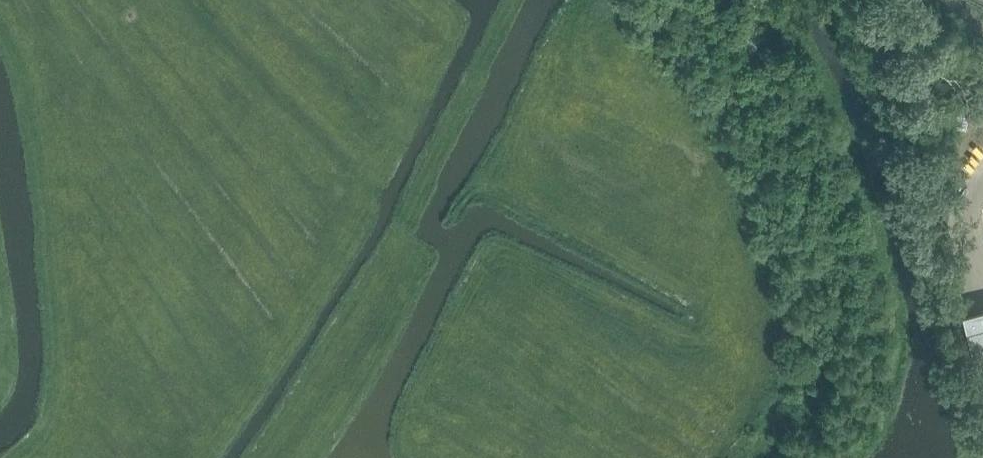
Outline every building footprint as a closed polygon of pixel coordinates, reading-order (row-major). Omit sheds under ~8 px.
[(970,108),(957,106),(953,125),(966,128),(970,108)] [(982,398),(982,315),(960,321),(982,398)]
